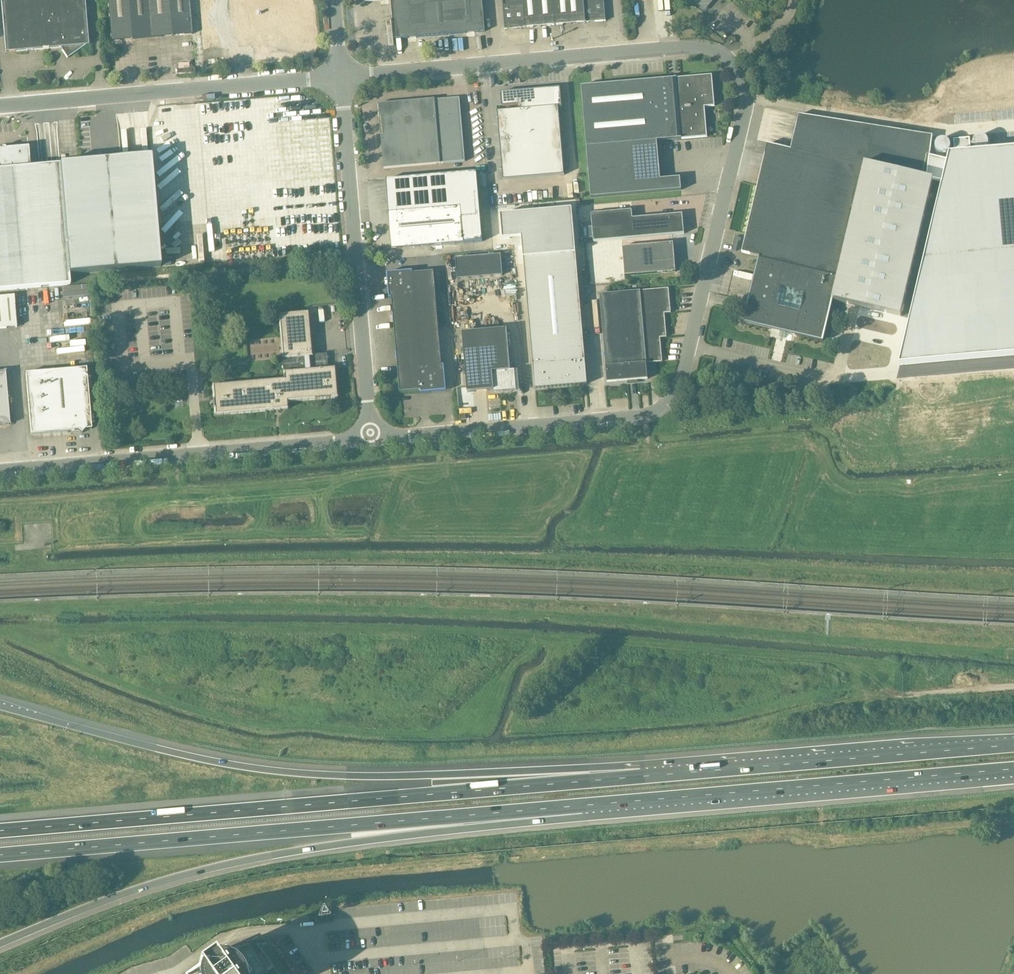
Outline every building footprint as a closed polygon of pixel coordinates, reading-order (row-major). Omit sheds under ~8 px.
[(88,37),(85,0),(1,0),(5,53),(60,48),(67,58),(91,42),(88,37)] [(111,41),(152,38),(148,0),(107,0),(111,41)] [(152,38),(193,34),(190,0),(148,0),(152,38)] [(214,50),(303,42),(299,0),(209,0),(214,50)] [(364,3),(391,0),(395,40),(428,37),(485,32),(482,0),(364,0),(364,3)] [(505,30),(606,22),(604,0),(502,0),(505,30)] [(592,86),(582,87),(591,198),(679,191),(682,190),(681,178),(661,179),(658,145),(657,141),(658,141),(707,137),(704,107),(714,106),(712,76),(666,80),(642,82),(592,86)] [(516,111),(498,112),(504,180),(564,175),(558,108),(562,108),(561,106),(560,89),(541,91),(517,93),(502,94),(503,107),(516,106),(516,111)] [(378,105),(384,169),(465,162),(459,98),(435,100),(378,105)] [(746,237),(742,253),(760,257),(757,272),(756,275),(750,300),(749,304),(747,313),(745,323),(776,330),(790,333),(823,341),(832,301),(854,306),(882,313),(901,317),(902,316),(934,181),(934,180),(927,178),(930,157),(933,136),(799,115),(795,133),(791,150),(768,145),(762,169),(758,185),(746,237)] [(900,366),(1013,356),(1013,150),(971,154),(970,139),(954,140),(955,155),(949,156),(948,162),(930,157),(934,180),(934,181),(943,183),(900,366)] [(68,286),(67,275),(161,267),(151,157),(58,165),(30,168),(29,148),(0,150),(0,291),(68,286)] [(483,242),(477,172),(386,180),(392,250),(483,242)] [(631,202),(600,203),(601,211),(631,210),(631,202)] [(573,210),(500,217),(502,238),(522,237),(535,389),(587,385),(573,210)] [(684,234),(683,214),(633,219),(632,211),(591,214),(594,242),(684,234)] [(581,226),(581,240),(587,240),(587,233),(590,233),(590,226),(581,226)] [(676,272),(673,243),(623,247),(625,276),(676,272)] [(505,254),(460,256),(461,277),(506,275),(505,254)] [(444,389),(434,272),(390,276),(400,393),(444,389)] [(600,295),(607,383),(648,380),(647,364),(662,362),(660,338),(667,338),(665,314),(671,314),(669,289),(640,291),(600,295)] [(0,297),(0,329),(17,327),(14,296),(0,297)] [(337,398),(334,368),(327,369),(326,355),(312,356),(308,312),(278,315),(284,380),(212,386),(215,416),(287,410),(287,403),(337,398)] [(875,330),(871,346),(902,352),(906,335),(893,333),(894,325),(880,323),(878,331),(875,330)] [(515,371),(511,371),(507,329),(462,333),(468,393),(494,390),(494,392),(505,392),(505,396),(509,395),(509,391),(516,391),(515,371)] [(92,430),(86,369),(26,374),(31,435),(78,431),(82,433),(85,430),(92,430)] [(10,425),(5,372),(0,373),(0,425),(10,425)] [(224,949),(189,973),(242,973),(224,949)]
